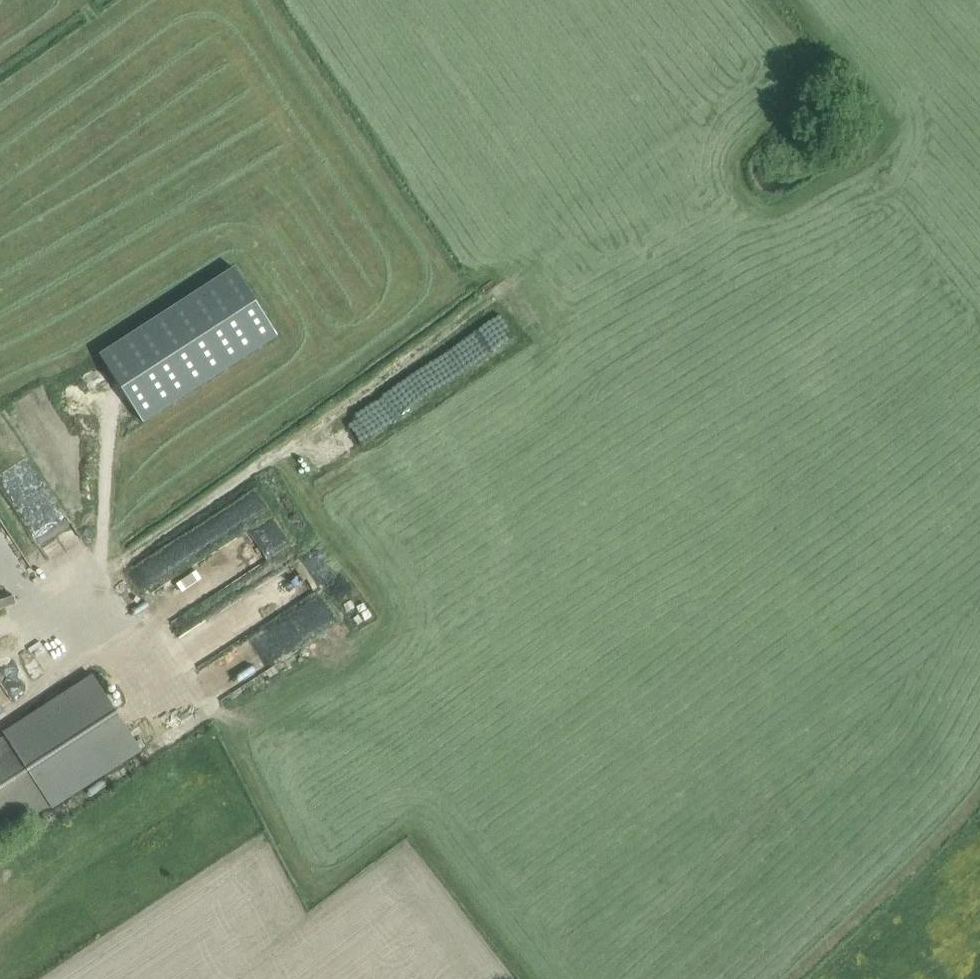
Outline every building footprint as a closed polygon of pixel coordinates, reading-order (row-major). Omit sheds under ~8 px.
[(234,268),(100,355),(143,422),(277,336),(234,268)] [(51,804),(52,806),(141,749),(94,676),(5,733),(6,735),(0,739),(0,837),(51,804)]
